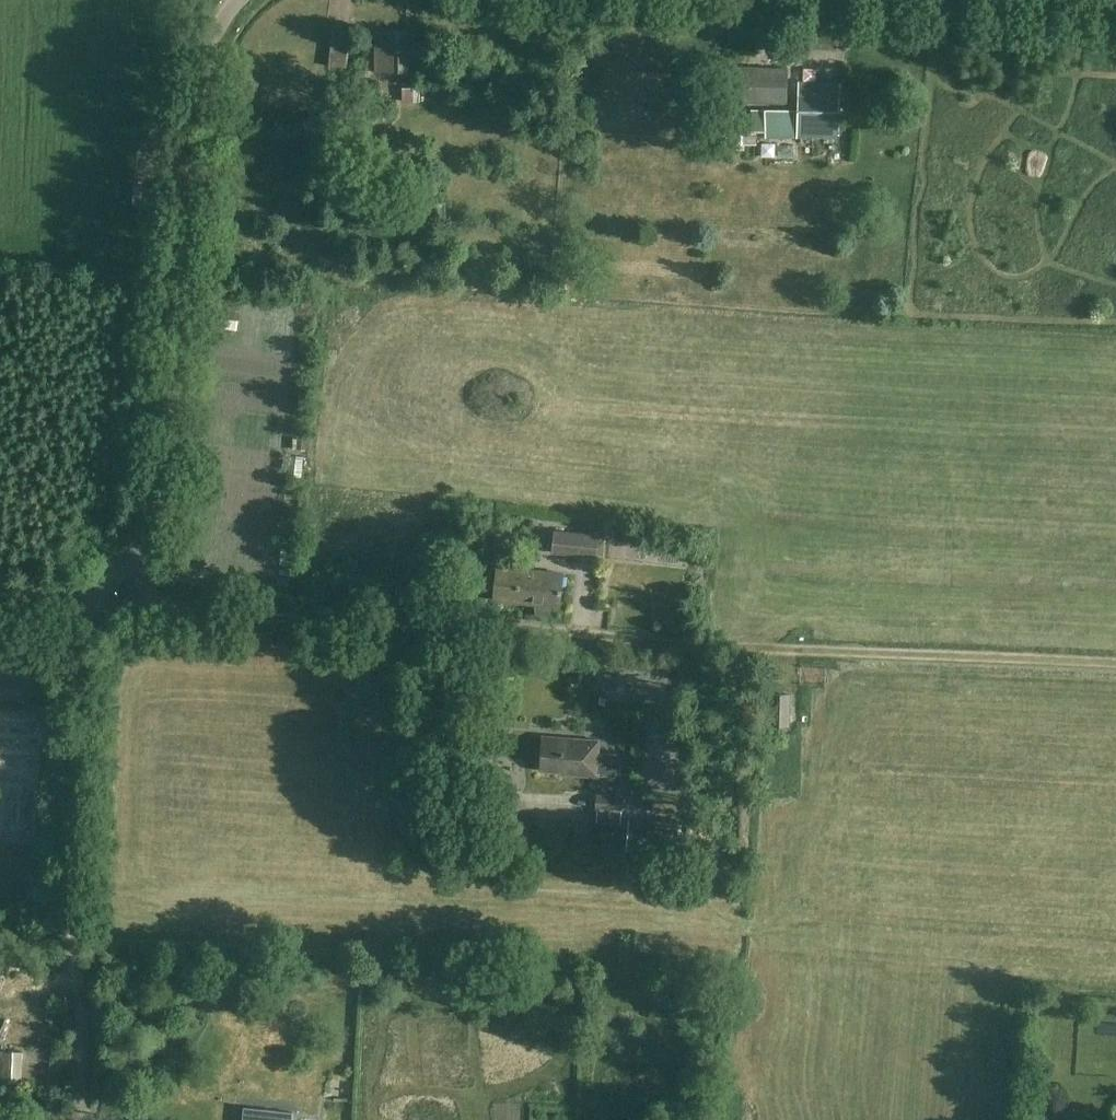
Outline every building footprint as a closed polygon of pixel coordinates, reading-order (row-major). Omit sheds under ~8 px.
[(410,52),(405,52),(405,33),(374,33),(374,72),(405,72),(410,72),(410,52)] [(348,34),(334,34),(332,76),(346,77),(348,34)] [(786,104),(787,69),(732,67),(731,102),(786,104)] [(798,110),(764,109),(751,109),(751,131),(765,132),(765,134),(785,136),(785,138),(800,139),(800,137),(838,138),(839,82),(799,82),(798,110)] [(402,88),(402,103),(420,103),(420,88),(402,88)] [(778,146),(778,157),(794,157),(794,146),(778,146)] [(444,204),(430,203),(429,217),(444,218),(444,204)] [(417,209),(404,208),(404,218),(417,218),(417,209)] [(598,536),(554,531),(552,553),(596,557),(598,536)] [(560,607),(563,573),(497,566),(493,599),(536,604),(536,608),(536,611),(538,615),(542,616),(546,615),(549,613),(550,609),(550,605),(560,607)] [(641,668),(617,666),(615,687),(639,689),(641,668)] [(789,695),(771,694),(770,726),(788,726),(789,695)] [(597,753),(598,740),(541,736),(539,770),(560,772),(560,774),(596,776),(609,776),(611,754),(597,753)] [(623,796),(595,794),(595,809),(596,809),(596,822),(620,823),(621,811),(623,811),(623,796)] [(685,815),(686,804),(652,802),(652,812),(685,815)] [(656,834),(678,836),(679,820),(657,818),(656,834)] [(637,855),(640,820),(627,819),(625,854),(637,855)] [(247,1119),(297,1119),(298,1110),(249,1103),(247,1119)]
